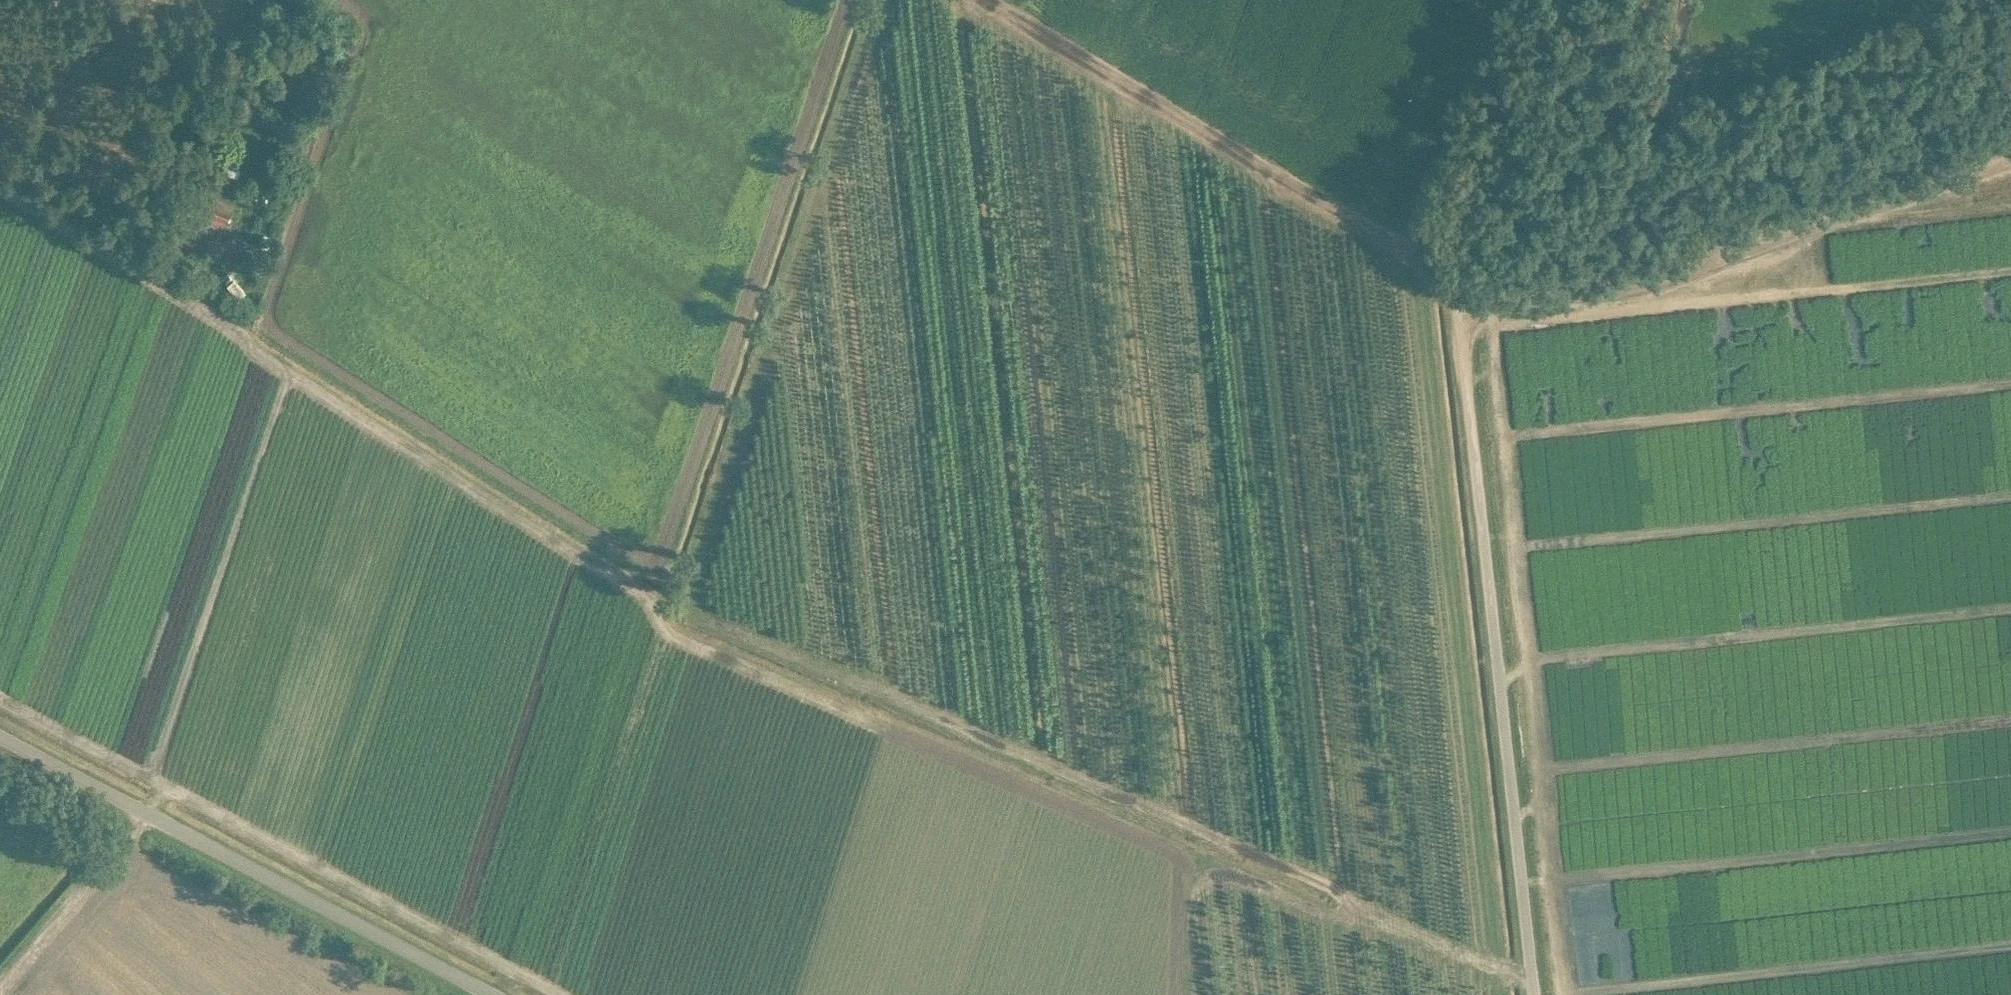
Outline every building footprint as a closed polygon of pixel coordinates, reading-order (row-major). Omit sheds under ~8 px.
[(211,192),(211,193),(196,188),(193,197),(207,202),(203,214),(225,223),(233,200),(211,192)]
